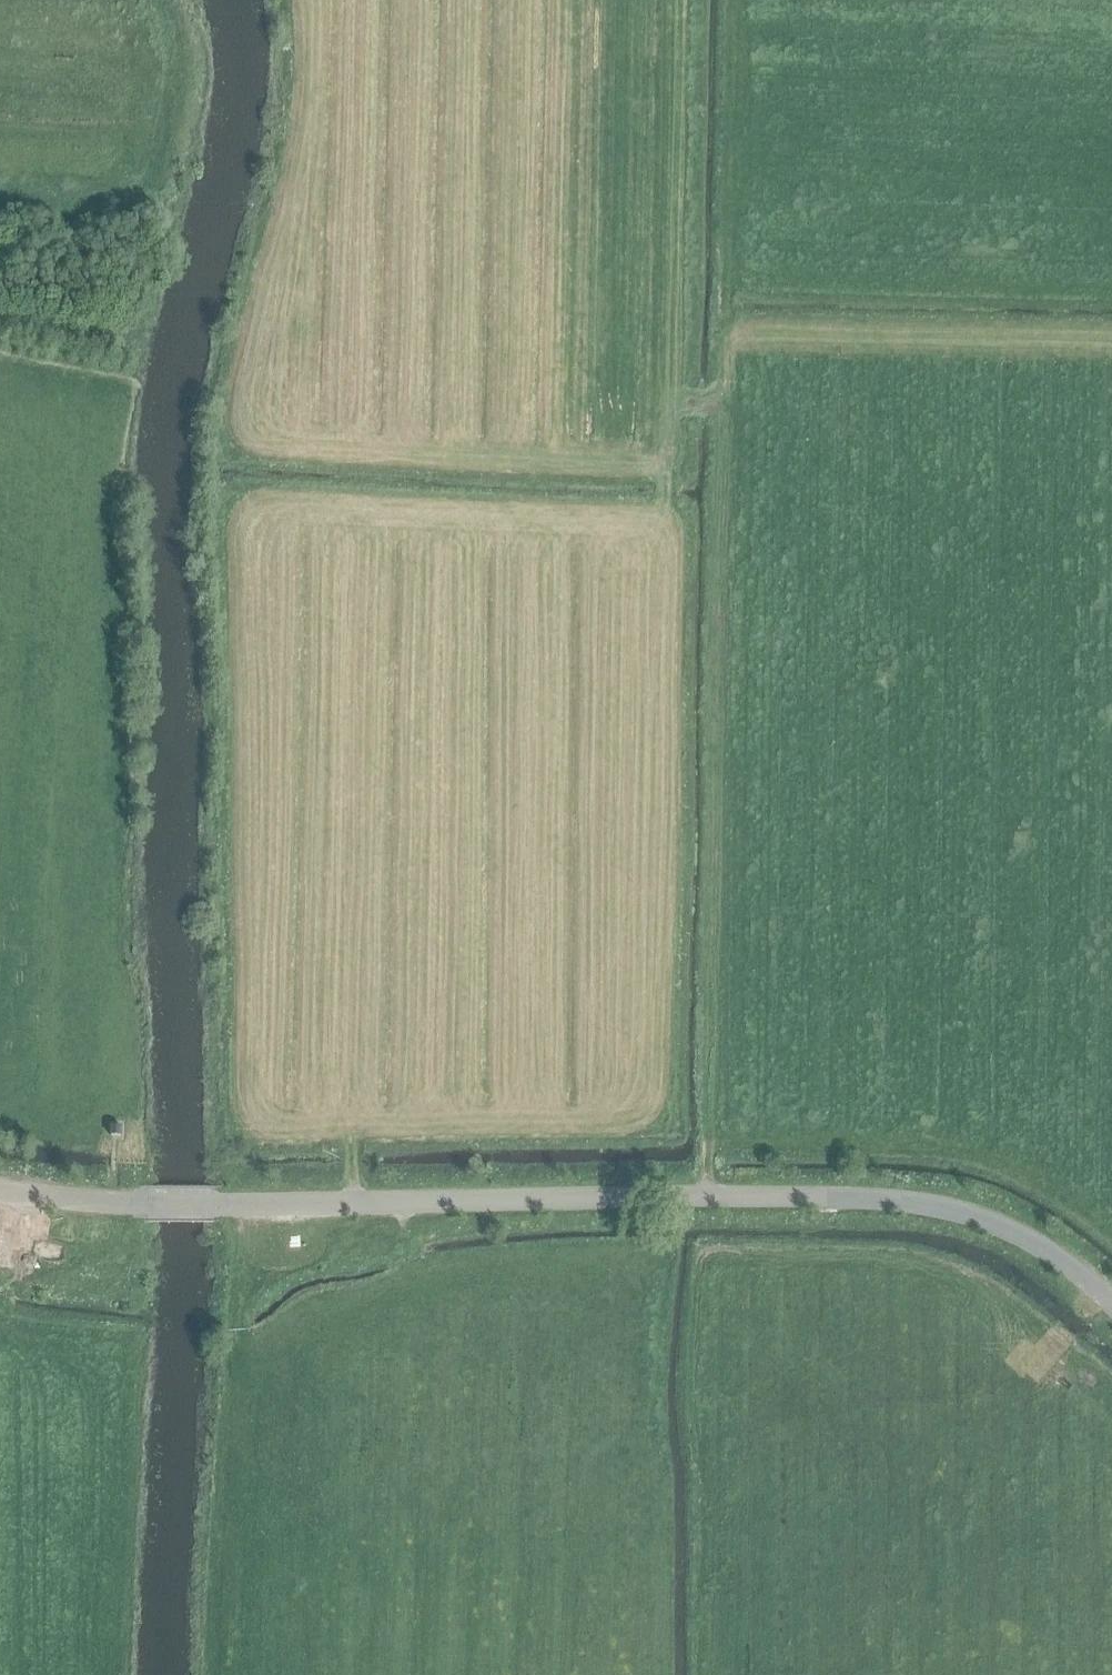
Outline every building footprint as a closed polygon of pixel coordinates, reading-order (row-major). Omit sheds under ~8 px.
[(109,1127),(109,1136),(119,1136),(119,1127),(109,1127)]
